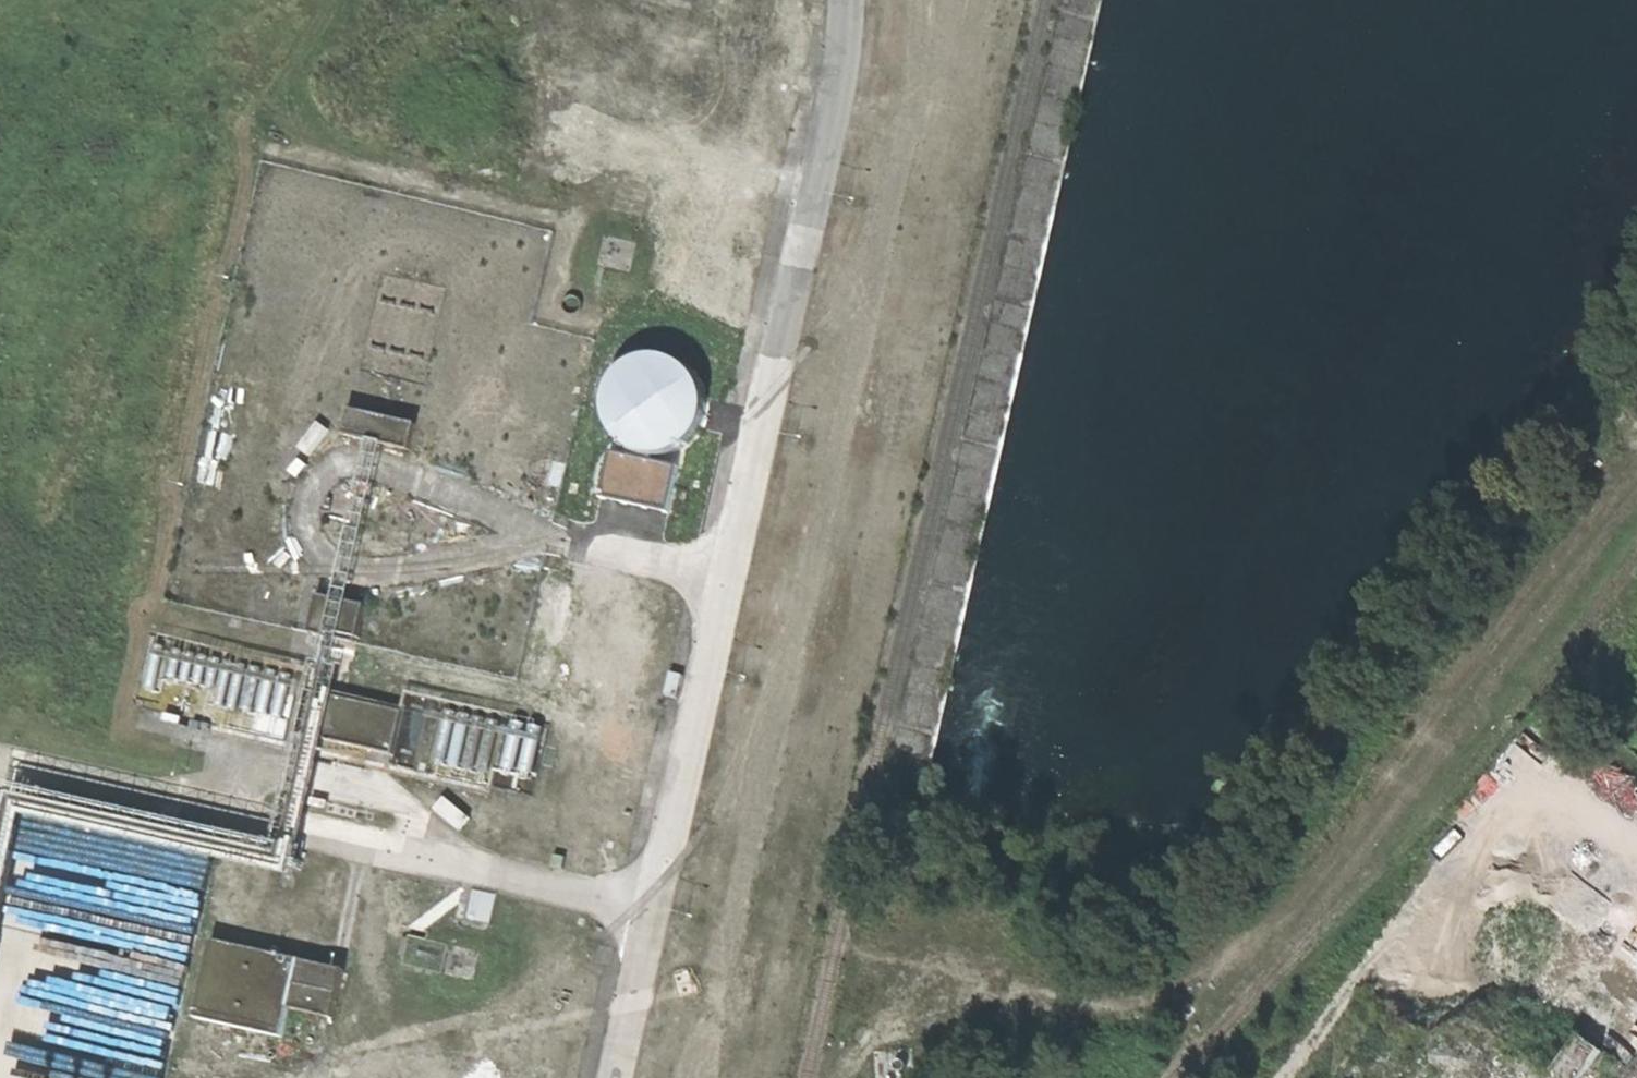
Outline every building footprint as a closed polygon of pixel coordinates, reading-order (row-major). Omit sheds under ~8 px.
[(340,430),(406,444),(412,414),(346,400),(340,430)] [(533,480),(546,483),(554,446),(540,443),(533,480)] [(304,626),(349,637),(358,602),(312,592),(304,626)] [(289,725),(378,745),(387,705),(298,685),(289,725)] [(0,946),(13,895),(0,892),(0,946)] [(41,963),(55,959),(63,952),(69,940),(69,927),(63,915),(55,907),(39,904),(27,907),(16,916),(11,930),(12,943),(19,953),(29,961),(41,963)] [(100,978),(114,974),(121,967),(127,955),(127,942),(122,930),(113,923),(97,919),(85,922),(75,931),(69,945),(71,958),(77,969),(88,976),(100,978)] [(162,989),(176,985),(184,978),(190,966),(190,953),(184,941),(175,934),(159,930),(148,933),(137,942),(132,956),(133,969),(139,980),(150,987),(162,989)] [(207,935),(189,1012),(272,1032),(279,1001),(327,1010),(337,964),(207,935)]
